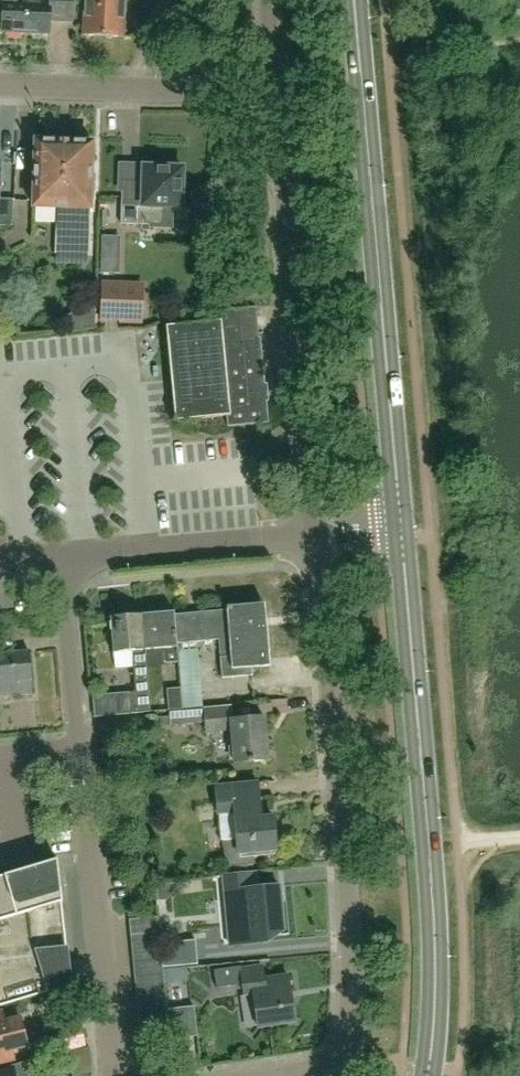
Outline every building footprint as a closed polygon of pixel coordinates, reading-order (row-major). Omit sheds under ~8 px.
[(2,13),(2,32),(9,33),(10,35),(19,36),(21,33),(26,33),(27,0),(0,0),(0,12),(2,13)] [(26,33),(31,33),(31,36),(41,36),(42,34),(49,34),(50,19),(72,20),(73,0),(27,0),(26,33)] [(122,38),(124,0),(86,0),(85,36),(122,38)] [(35,141),(33,207),(69,209),(68,224),(56,223),(55,242),(55,254),(88,255),(92,143),(35,141)] [(12,227),(13,201),(0,200),(1,165),(0,165),(0,227),(12,227)] [(163,206),(181,207),(183,168),(143,166),(142,192),(122,192),(121,224),(163,226),(163,206)] [(115,240),(132,239),(132,226),(115,227),(115,240)] [(100,287),(99,320),(140,321),(140,287),(100,287)] [(255,307),(236,309),(216,311),(217,322),(165,327),(174,422),(225,417),(226,427),(268,423),(259,338),(258,338),(255,307)] [(174,613),(176,644),(218,640),(222,678),(252,676),(252,668),(270,667),(264,603),(227,607),(227,609),(174,613)] [(176,644),(174,613),(173,612),(142,615),(145,651),(162,649),(164,664),(178,662),(176,644)] [(145,651),(142,615),(110,617),(113,653),(132,652),(135,690),(116,692),(118,714),(150,711),(145,651)] [(32,694),(28,651),(0,654),(0,697),(32,694)] [(183,708),(181,687),(166,688),(168,710),(183,708)] [(168,712),(169,716),(155,717),(155,726),(169,725),(204,722),(205,731),(230,729),(233,763),(267,760),(264,717),(231,719),(230,707),(168,712)] [(250,853),(274,851),(271,817),(259,818),(256,783),(214,786),(216,813),(217,813),(219,841),(221,841),(224,867),(251,865),(250,853)] [(69,985),(60,902),(61,902),(57,859),(0,876),(0,1006),(69,985)] [(253,873),(224,876),(231,945),(264,942),(263,931),(281,929),(277,885),(254,887),(253,873)] [(157,932),(155,917),(127,919),(129,935),(157,932)] [(158,947),(157,932),(129,935),(130,950),(158,947)] [(158,947),(130,950),(132,964),(160,961),(158,947)] [(160,961),(132,964),(133,978),(161,975),(160,961)] [(242,966),(214,970),(217,988),(241,985),(243,998),(252,997),(256,1026),(291,1020),(287,991),(288,991),(286,975),(262,979),(260,966),(242,969),(242,966)] [(161,975),(133,978),(135,992),(163,989),(161,975)] [(164,1003),(163,989),(135,992),(136,1006),(164,1003)] [(55,994),(63,1027),(80,1023),(72,990),(55,994)] [(164,1003),(136,1006),(137,1020),(166,1017),(165,1010),(164,1003)] [(193,1007),(179,1009),(182,1037),(196,1035),(193,1007)] [(16,1061),(13,1047),(27,1043),(21,1020),(6,1024),(3,1010),(2,1009),(0,1010),(0,1065),(16,1061)] [(179,1009),(165,1010),(166,1017),(168,1038),(182,1037),(179,1009)] [(166,1017),(137,1020),(140,1041),(168,1038),(166,1017)] [(24,1074),(21,1063),(0,1070),(0,1075),(17,1075),(24,1074)]
